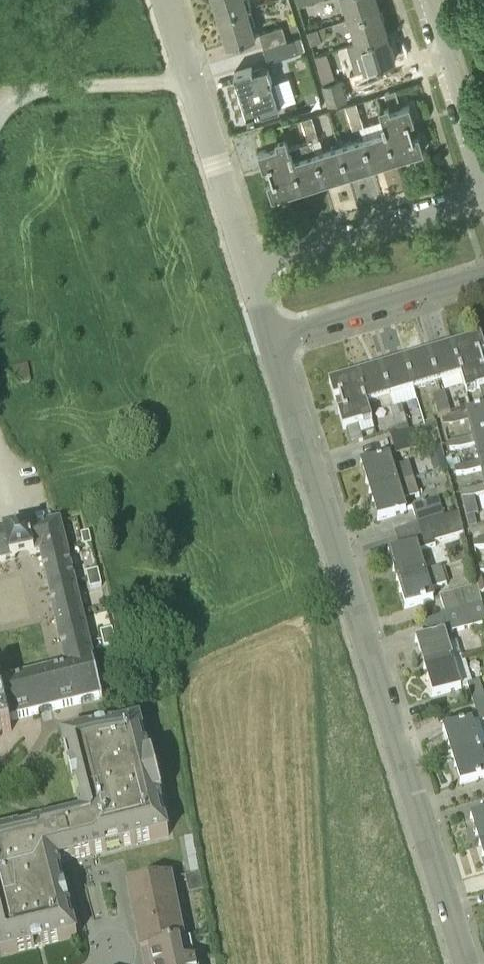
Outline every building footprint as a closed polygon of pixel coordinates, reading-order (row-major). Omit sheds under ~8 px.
[(248,7),(246,0),(214,0),(219,17),(248,7)] [(379,7),(377,0),(343,0),(348,17),(379,7)] [(227,44),(257,35),(248,7),(219,17),(227,44)] [(356,43),(387,33),(379,7),(348,17),(356,43)] [(264,47),(287,40),(282,25),(259,33),(264,47)] [(311,43),(321,40),(317,27),(307,31),(311,43)] [(349,72),(352,82),(381,73),(379,65),(382,64),(382,62),(395,58),(387,33),(356,43),(363,68),(349,72)] [(268,61),(298,52),(294,38),(287,40),(264,47),(268,61)] [(318,54),(324,75),(335,72),(329,50),(318,54)] [(255,114),(280,106),(267,66),(252,70),(251,66),(234,72),(248,118),(256,116),(255,114)] [(322,85),(328,104),(345,99),(340,80),(322,85)] [(385,130),(409,123),(409,122),(414,120),(409,104),(401,107),(395,90),(385,93),(388,104),(379,107),(383,121),(381,122),(385,130)] [(345,105),(349,116),(360,113),(356,102),(345,105)] [(353,128),(363,125),(360,113),(349,116),(353,128)] [(305,130),(315,127),(312,115),(301,119),(305,130)] [(385,130),(394,159),(424,150),(419,134),(413,136),(409,123),(385,130)] [(308,142),(312,141),(319,138),(315,127),(305,130),(308,142)] [(294,158),(290,147),(289,148),(285,136),(276,139),(272,128),(262,131),(267,148),(258,151),(263,167),(269,165),(294,158)] [(371,166),(394,159),(385,130),(362,137),(371,166)] [(348,173),(371,166),(362,137),(339,144),(348,173)] [(326,180),(316,151),(312,141),(308,142),(290,147),(294,158),(303,187),(326,180)] [(326,180),(348,173),(339,144),(316,151),(326,180)] [(273,197),(303,187),(294,158),(269,165),(273,179),(268,181),(273,197)] [(483,364),(481,357),(483,356),(483,348),(481,339),(452,348),(459,372),(483,364)] [(461,377),(459,372),(452,348),(429,354),(438,384),(461,377)] [(414,391),(438,384),(429,354),(405,362),(414,391)] [(390,399),(414,391),(405,362),(382,369),(390,399)] [(483,405),(483,368),(483,364),(459,372),(461,377),(466,395),(476,392),(476,391),(479,390),(483,405)] [(358,376),(367,405),(380,401),(390,399),(382,369),(358,376)] [(344,413),(367,405),(358,376),(330,384),(335,400),(340,399),(344,413)] [(435,407),(448,403),(445,393),(432,397),(435,407)] [(448,403),(435,407),(438,417),(451,413),(448,403)] [(348,429),(352,444),(363,441),(359,426),(362,425),(362,426),(372,423),(367,405),(344,413),(339,414),(344,430),(348,429)] [(393,421),(406,417),(403,406),(393,409),(389,410),(393,421)] [(483,435),(483,409),(466,414),(466,415),(442,421),(443,427),(454,427),(468,423),(471,439),(483,435)] [(406,417),(393,421),(395,430),(408,426),(406,417)] [(395,455),(414,450),(409,434),(404,435),(403,433),(390,437),(395,455)] [(483,461),(483,435),(471,439),(447,445),(449,451),(460,451),(474,447),(478,463),(483,461)] [(375,491),(397,484),(397,482),(398,482),(390,457),(362,465),(367,483),(372,481),(375,491)] [(483,487),(483,461),(478,463),(468,465),(467,460),(452,464),(454,470),(456,476),(466,476),(480,472),(483,487)] [(379,521),(407,512),(404,501),(419,497),(414,479),(397,484),(375,491),(378,502),(374,503),(379,521)] [(483,487),(460,493),(461,500),(466,517),(477,515),(473,499),(483,496),(483,487)] [(417,525),(445,517),(439,499),(412,507),(417,525)] [(464,534),(458,513),(445,517),(417,525),(425,549),(434,546),(433,543),(464,534)] [(11,731),(9,722),(102,698),(99,688),(133,680),(126,653),(95,661),(62,524),(0,537),(0,563),(39,555),(66,667),(46,672),(27,677),(15,633),(0,637),(0,734),(11,731)] [(90,545),(87,533),(80,535),(82,547),(90,545)] [(472,543),(474,550),(483,550),(483,540),(472,543)] [(424,574),(416,545),(399,550),(389,553),(395,571),(400,570),(403,580),(424,574)] [(407,609),(435,600),(432,590),(447,586),(441,568),(424,574),(403,580),(406,590),(401,591),(407,609)] [(102,587),(98,571),(87,574),(90,589),(102,587)] [(445,616),(482,605),(477,586),(440,597),(445,616)] [(451,633),(483,624),(483,612),(482,605),(445,616),(449,629),(451,633)] [(114,646),(111,630),(99,633),(103,649),(114,646)] [(449,645),(445,633),(416,642),(421,660),(426,658),(429,669),(453,662),(454,661),(449,645)] [(433,698),(462,688),(455,664),(454,664),(453,662),(429,669),(433,679),(428,680),(433,698)] [(480,681),(467,685),(473,704),(483,701),(483,695),(480,681)] [(477,720),(479,720),(479,721),(483,720),(483,701),(473,704),(477,720)] [(479,720),(477,720),(473,722),(472,721),(443,730),(448,748),(453,746),(456,757),(483,748),(483,736),(479,721),(479,720)] [(111,850),(169,835),(160,798),(163,797),(153,757),(150,758),(140,721),(62,741),(81,816),(0,837),(0,957),(0,958),(78,938),(59,863),(111,850)] [(456,757),(459,766),(454,768),(460,786),(483,778),(483,748),(456,757)] [(471,818),(477,836),(482,834),(483,842),(483,814),(471,818)] [(142,950),(144,950),(184,941),(171,878),(129,887),(142,950)] [(195,961),(191,939),(184,941),(144,950),(147,963),(181,963),(195,961)]
